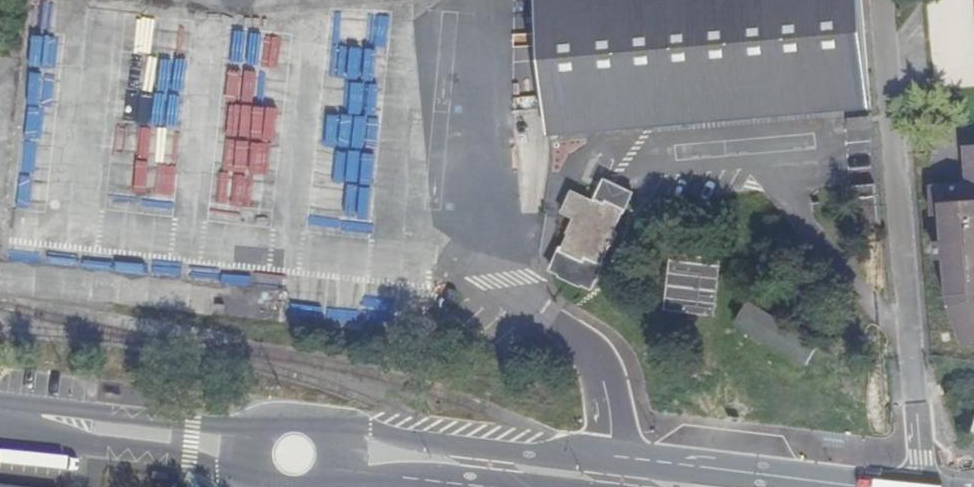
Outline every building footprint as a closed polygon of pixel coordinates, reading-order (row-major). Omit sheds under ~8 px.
[(552,138),(872,113),(863,0),(541,0),(552,138)] [(964,144),(967,182),(931,185),(933,215),(945,214),(946,236),(938,237),(940,258),(952,257),(958,338),(973,337),(973,143),(964,144)] [(876,188),(854,189),(855,201),(877,199),(876,188)] [(584,222),(566,256),(586,264),(590,259),(596,264),(603,250),(609,253),(616,241),(612,235),(622,214),(610,206),(608,208),(582,197),(570,216),(584,222)] [(721,264),(675,257),(667,313),(715,319),(721,264)] [(749,301),(738,321),(804,363),(815,343),(749,301)]
